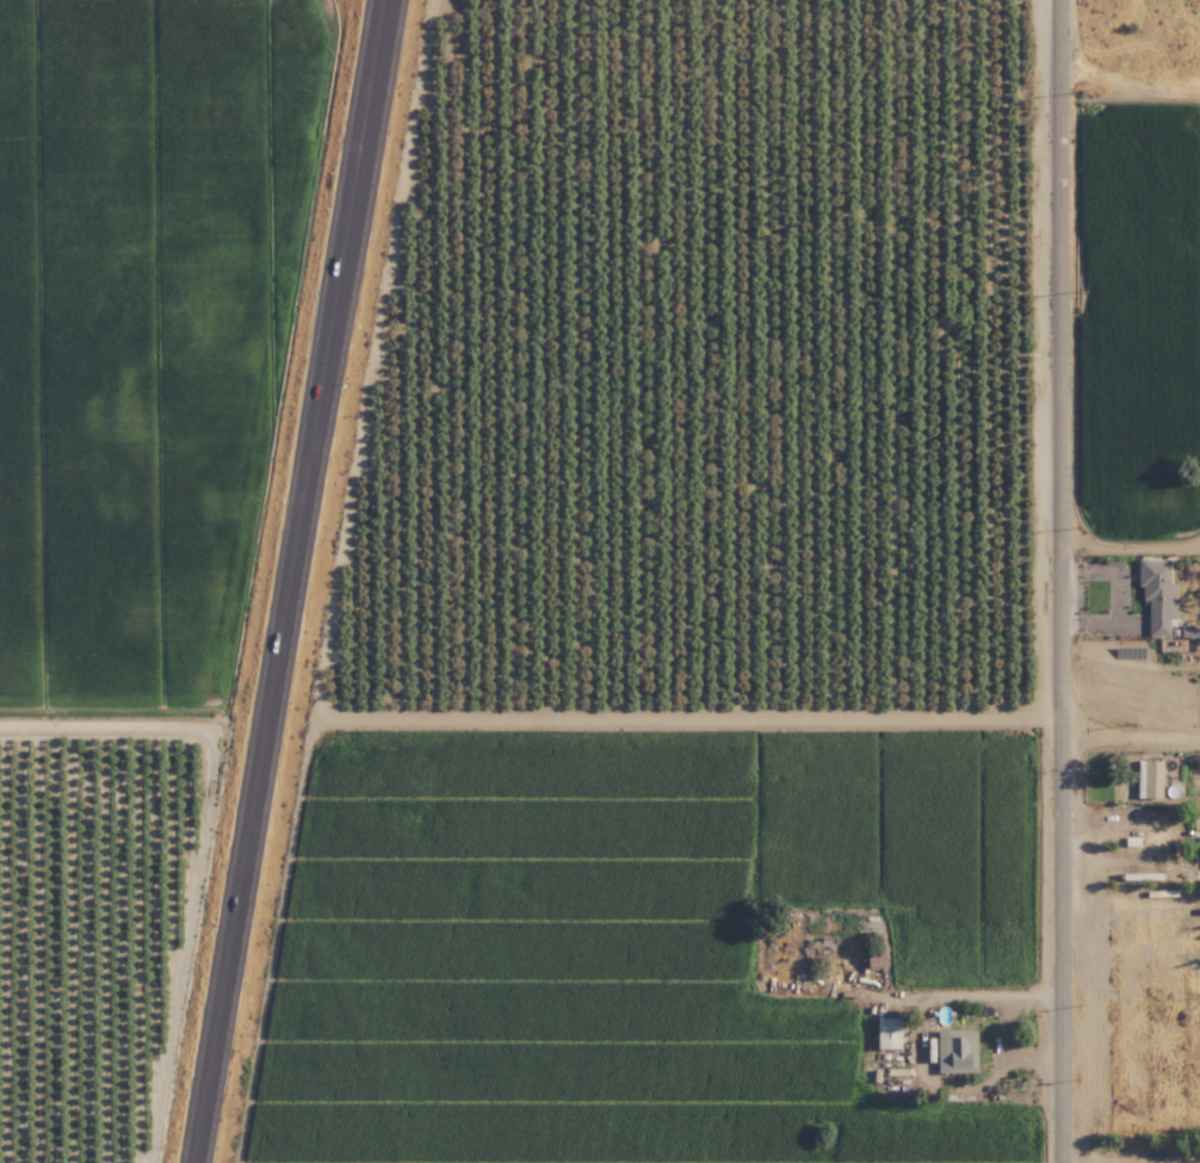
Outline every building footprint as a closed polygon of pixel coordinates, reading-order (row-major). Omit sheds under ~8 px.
[(1151,636),(1171,636),(1171,618),(1178,618),(1178,582),(1171,582),(1171,559),(1142,559),(1142,598),(1150,598),(1151,636)] [(1166,761),(1140,760),(1139,797),(1165,798),(1166,761)] [(903,1017),(877,1018),(877,1049),(904,1049),(903,1017)] [(979,1072),(979,1029),(938,1029),(939,1073),(979,1072)]
